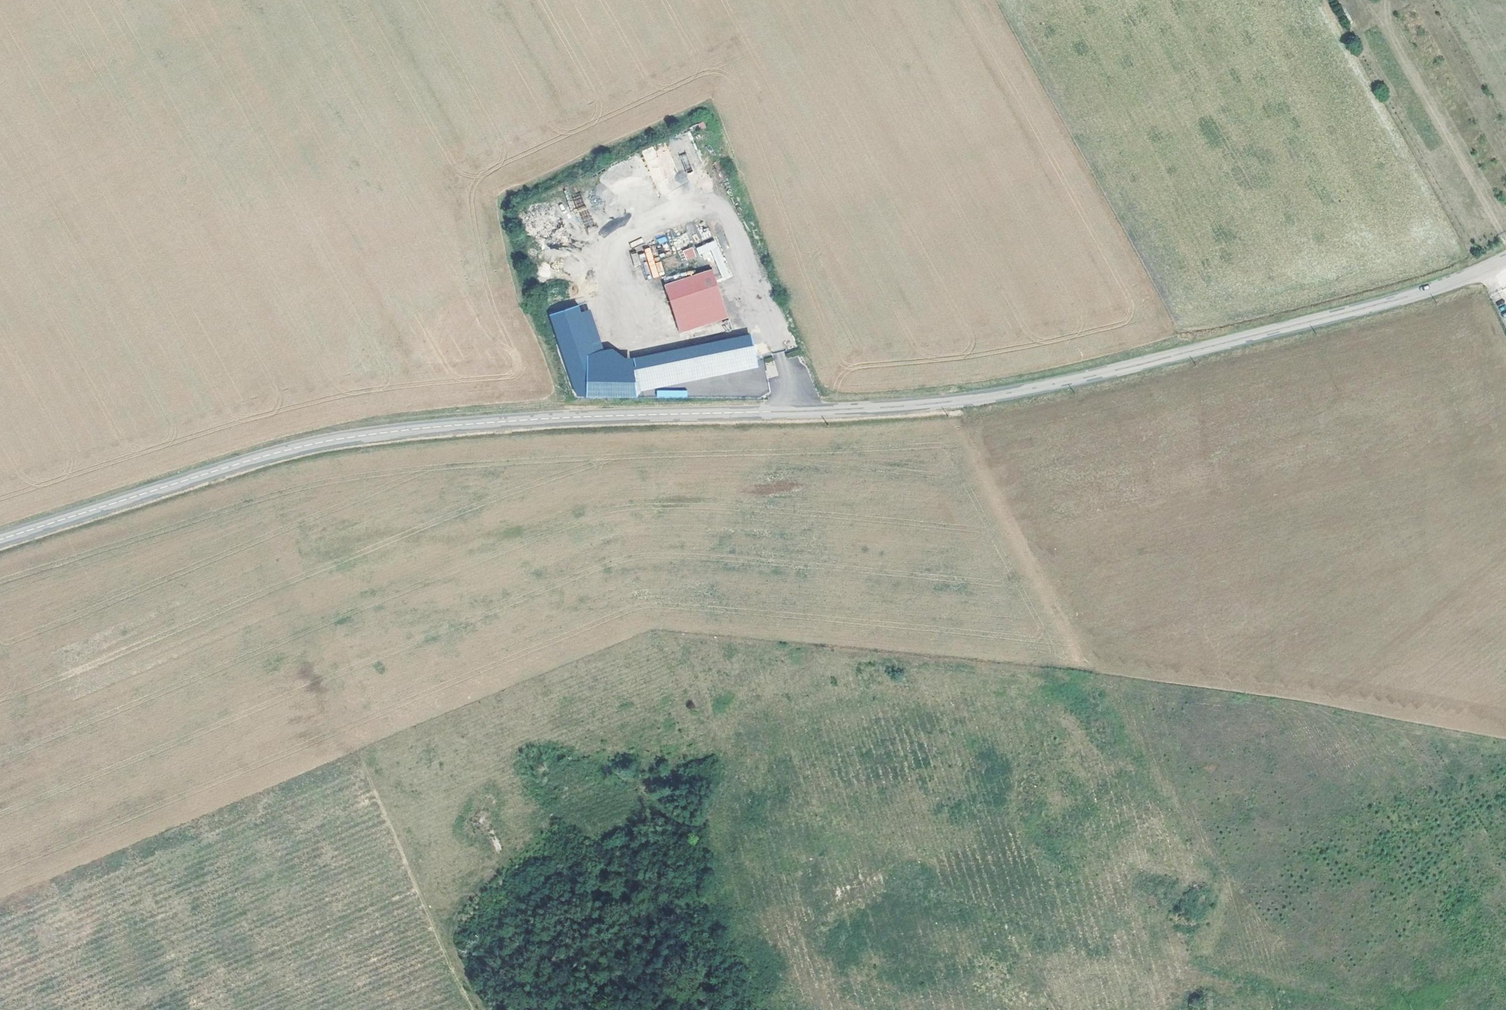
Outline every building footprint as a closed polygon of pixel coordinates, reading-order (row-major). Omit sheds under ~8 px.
[(656,146),(644,149),(655,195),(667,193),(656,146)] [(680,156),(685,172),(691,170),(686,154),(680,156)] [(584,205),(581,194),(573,197),(569,187),(564,189),(571,209),(584,205)] [(584,226),(591,224),(589,211),(581,213),(584,226)] [(697,244),(700,252),(712,247),(724,276),(731,273),(717,237),(697,244)] [(692,246),(682,249),(685,257),(695,254),(692,246)] [(646,248),(651,278),(657,277),(652,247),(646,248)] [(682,332),(730,313),(712,267),(664,286),(682,332)] [(602,351),(586,303),(547,316),(574,397),(637,398),(641,392),(758,368),(750,334),(629,358),(614,348),(602,351)] [(774,361),(764,363),(769,378),(778,375),(774,361)]
